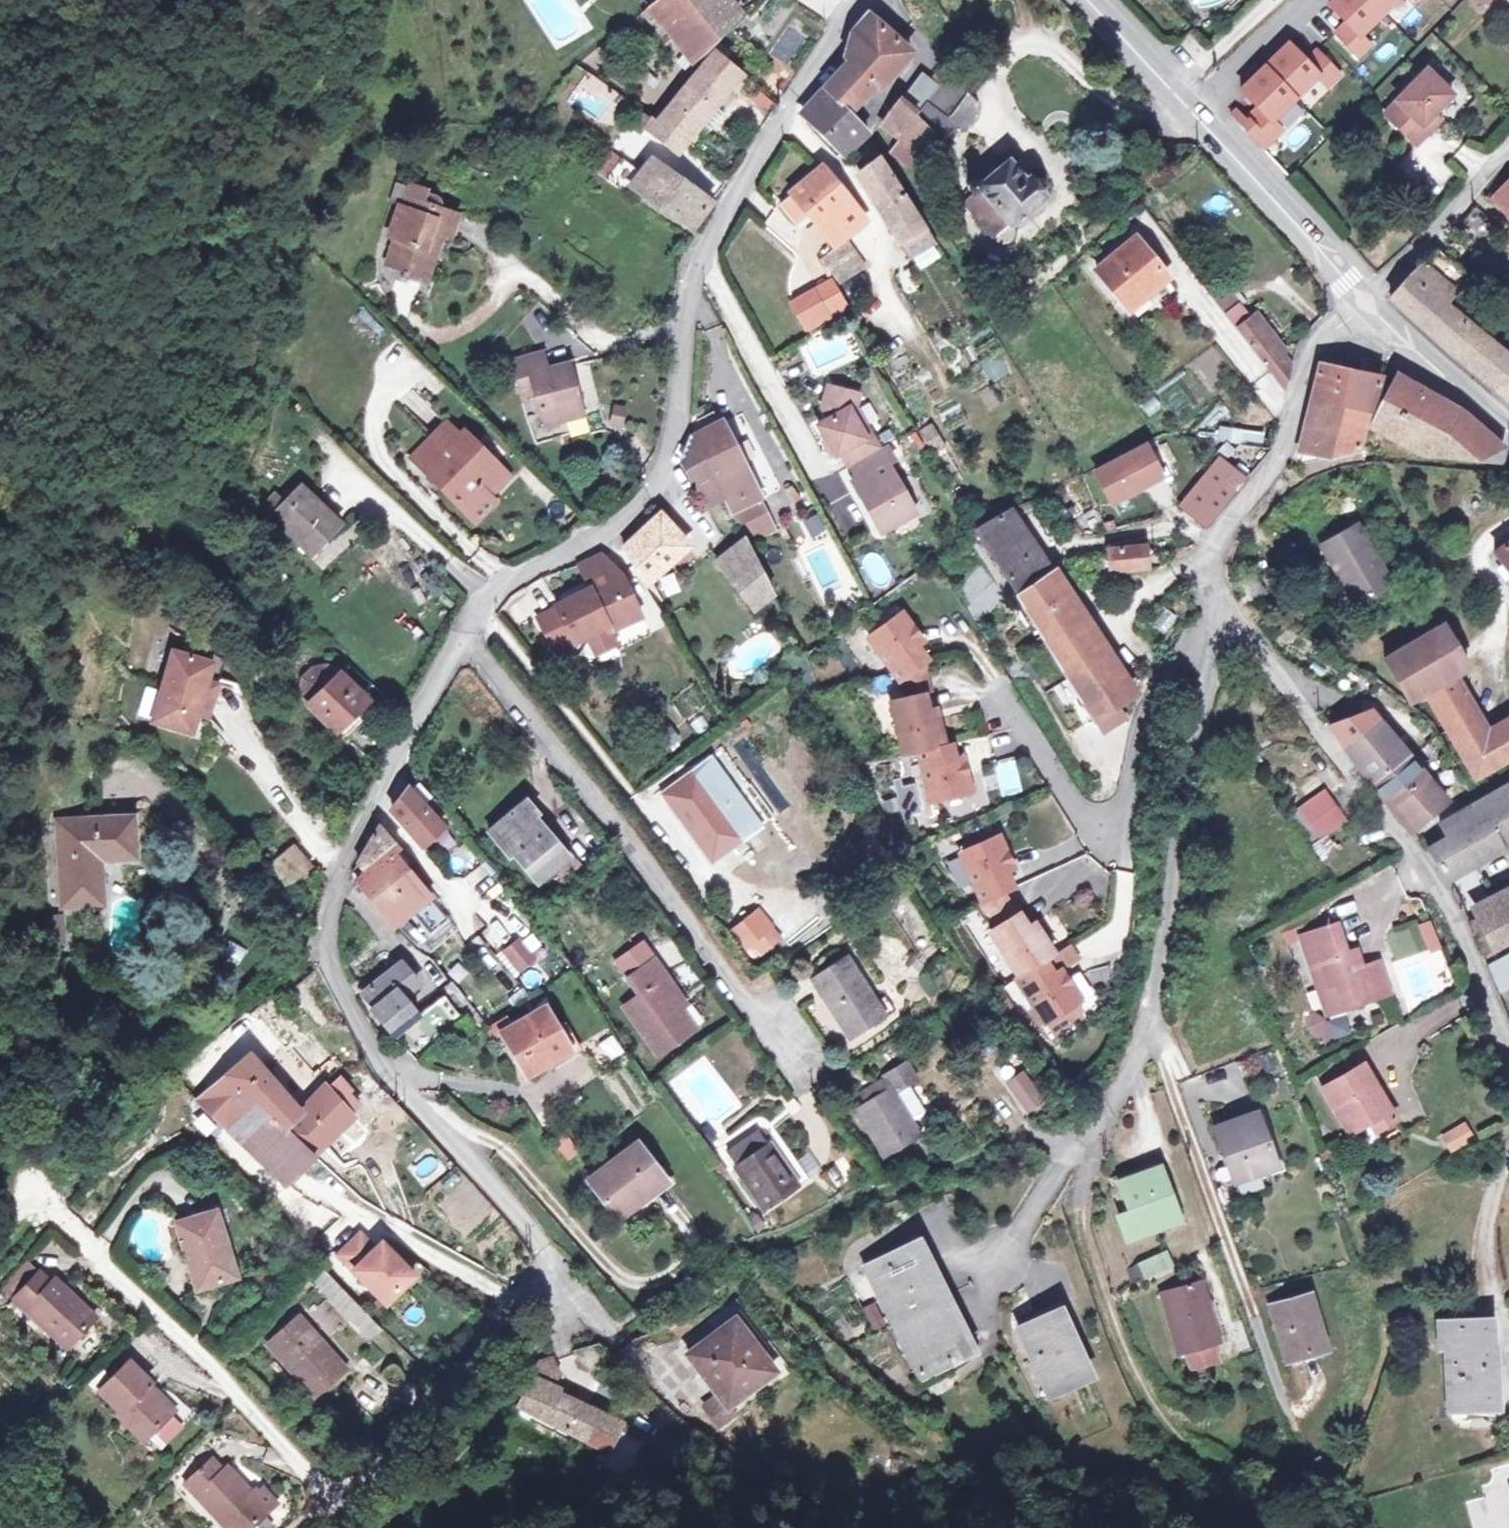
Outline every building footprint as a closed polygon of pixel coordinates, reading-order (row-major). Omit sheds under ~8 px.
[(682,0),(657,0),(650,6),(696,65),(716,45),(682,0)] [(742,17),(729,0),(682,0),(716,45),(742,17)] [(1361,53),(1377,39),(1366,27),(1384,11),(1396,0),(1341,0),(1344,3),(1352,12),(1336,26),(1361,53)] [(912,52),(869,14),(852,31),(843,60),(848,64),(823,90),(849,115),(878,84),(877,83),(888,70),(894,75),(906,62),(912,52)] [(1243,97),(1231,109),(1264,144),(1280,130),(1270,119),(1292,98),(1316,76),(1327,87),(1339,76),(1312,47),(1301,58),(1292,48),(1285,40),(1247,76),(1255,85),(1263,94),(1251,106),(1243,97)] [(744,73),(716,50),(659,123),(653,119),(645,130),(678,154),(686,143),(694,149),(700,141),(694,136),(744,73)] [(1395,102),(1383,114),(1414,145),(1427,132),(1420,126),(1430,115),(1450,96),(1425,70),(1394,101),(1395,102)] [(969,96),(945,79),(933,96),(919,115),(917,116),(933,133),(931,149),(944,149),(959,128),(966,128),(970,126),(974,121),(977,115),(978,111),(977,106),(974,101),(969,96)] [(919,115),(933,96),(915,82),(900,101),(919,115)] [(849,115),(823,90),(801,114),(845,156),(866,132),(849,115)] [(900,101),(883,124),(929,159),(931,149),(933,133),(917,116),(919,115),(900,101)] [(1427,132),(1438,122),(1430,115),(1420,126),(1427,132)] [(713,202),(653,158),(642,173),(624,158),(605,181),(626,195),(631,188),(692,230),(713,202)] [(880,159),(862,172),(880,199),(874,204),(901,244),(924,228),(880,159)] [(971,195),(975,196),(964,204),(993,239),(1008,226),(1010,229),(1048,198),(1045,195),(1047,194),(1046,186),(1041,179),(1032,179),(1030,176),(1026,180),(1009,159),(980,183),(977,181),(973,181),(970,184),(968,187),(968,191),(971,195)] [(821,169),(791,195),(810,216),(837,247),(846,240),(866,224),(821,169)] [(430,192),(415,187),(407,209),(400,206),(389,239),(396,241),(387,265),(401,270),(411,263),(431,270),(443,234),(450,236),(457,216),(438,209),(439,204),(439,202),(438,199),(436,197),(433,196),(429,195),(430,192)] [(1495,203),(1508,217),(1508,187),(1495,203)] [(810,216),(791,195),(778,206),(796,227),(810,216)] [(934,243),(924,228),(901,244),(910,259),(934,243)] [(846,240),(837,247),(820,262),(835,288),(866,268),(846,240)] [(1133,242),(1096,272),(1127,309),(1148,291),(1151,295),(1170,279),(1150,255),(1146,258),(1133,242)] [(1469,277),(1436,250),(1391,297),(1459,356),(1479,331),(1447,305),(1469,277)] [(428,279),(431,270),(411,263),(401,270),(428,279)] [(1155,298),(1151,295),(1148,291),(1127,309),(1133,317),(1155,298)] [(814,294),(792,306),(808,334),(830,322),(814,294)] [(1251,321),(1241,308),(1228,318),(1287,396),(1294,371),(1253,319),(1251,321)] [(1459,356),(1508,399),(1508,355),(1479,331),(1459,356)] [(544,354),(514,362),(521,389),(533,387),(543,427),(565,422),(565,417),(581,412),(569,367),(549,372),(544,354)] [(1381,377),(1320,366),(1300,451),(1332,453),(1333,456),(1356,450),(1361,450),(1381,377)] [(1463,416),(1398,378),(1371,428),(1423,456),(1439,457),(1463,416)] [(854,396),(830,387),(823,410),(829,422),(819,428),(836,459),(842,456),(850,470),(882,452),(873,436),(866,440),(850,411),(854,396)] [(860,398),(854,396),(850,411),(866,440),(873,436),(858,407),(860,398)] [(1503,451),(1463,416),(1439,457),(1500,463),(1503,451)] [(703,417),(691,423),(691,436),(689,447),(687,455),(682,463),(707,511),(726,500),(748,540),(774,525),(761,500),(762,499),(721,422),(709,428),(703,417)] [(444,423),(410,457),(456,503),(474,485),(494,506),(496,504),(491,498),(510,478),(497,464),(490,470),(458,437),(444,423)] [(1218,427),(1216,441),(1261,445),(1262,430),(1218,427)] [(932,430),(921,436),(933,456),(944,449),(932,430)] [(465,431),(458,437),(490,470),(497,464),(465,431)] [(1146,447),(1097,474),(1113,504),(1162,477),(1146,447)] [(882,452),(850,470),(857,483),(888,466),(895,462),(887,449),(882,452)] [(888,466),(857,483),(853,485),(881,537),(916,517),(888,466)] [(1231,469),(1193,517),(1207,528),(1245,481),(1231,469)] [(476,524),(494,506),(474,485),(456,503),(476,524)] [(341,525),(301,487),(272,517),(313,556),(341,525)] [(1012,513),(979,533),(1016,597),(1052,575),(1012,513)] [(802,522),(810,537),(824,529),(816,514),(802,522)] [(661,516),(623,551),(645,586),(679,556),(690,546),(661,516)] [(1377,559),(1357,526),(1320,548),(1356,608),(1387,590),(1370,563),(1377,559)] [(1494,553),(1508,576),(1508,543),(1494,553)] [(775,593),(749,544),(721,566),(756,608),(775,593)] [(1147,549),(1109,551),(1111,572),(1148,570),(1147,549)] [(888,576),(878,553),(865,558),(874,582),(888,576)] [(623,574),(602,554),(578,566),(589,590),(557,606),(558,608),(539,617),(554,649),(573,639),(575,642),(588,636),(608,626),(611,630),(630,621),(635,630),(646,624),(623,574)] [(682,560),(679,556),(645,586),(647,590),(682,560)] [(1393,586),(1377,559),(1370,563),(1387,590),(1393,586)] [(1052,575),(1016,597),(1026,612),(1031,620),(1067,598),(1052,575)] [(1031,620),(1053,654),(1088,630),(1067,598),(1031,620)] [(1164,635),(1177,615),(1163,607),(1151,627),(1164,635)] [(902,614),(869,639),(892,671),(900,682),(921,667),(928,662),(922,654),(918,648),(912,640),(918,636),(902,614)] [(608,626),(588,636),(597,654),(617,644),(611,630),(608,626)] [(1384,659),(1409,704),(1424,696),(1475,780),(1508,761),(1508,720),(1486,733),(1455,678),(1467,669),(1442,626),(1384,659)] [(1057,660),(1073,686),(1110,665),(1088,630),(1053,654),(1057,660)] [(924,644),(918,636),(912,640),(918,648),(924,644)] [(205,668),(166,656),(156,689),(206,706),(211,690),(200,687),(205,668)] [(1110,665),(1073,686),(1077,692),(1094,718),(1105,711),(1114,725),(1124,719),(1115,705),(1130,695),(1110,665)] [(924,680),(921,667),(900,682),(903,691),(905,699),(921,695),(928,693),(924,680)] [(334,679),(324,669),(309,685),(318,695),(307,706),(335,735),(369,701),(341,673),(334,679)] [(1490,708),(1467,669),(1455,678),(1486,733),(1508,720),(1508,697),(1490,708)] [(309,685),(298,696),(307,706),(318,695),(309,685)] [(206,706),(156,689),(145,727),(185,738),(191,719),(201,722),(206,706)] [(923,703),(921,695),(905,699),(888,703),(901,755),(916,751),(941,745),(935,719),(927,721),(925,711),(923,703)] [(932,710),(925,711),(927,721),(935,719),(932,710)] [(1105,711),(1094,718),(1103,732),(1114,725),(1105,711)] [(1366,717),(1330,728),(1346,751),(1379,728),(1366,717)] [(1398,744),(1379,728),(1346,751),(1373,785),(1410,758),(1398,744)] [(941,745),(916,751),(929,803),(969,793),(962,767),(955,769),(952,759),(951,753),(948,743),(941,745)] [(960,757),(952,759),(955,769),(962,767),(960,757)] [(1427,777),(1410,758),(1373,785),(1390,807),(1427,777)] [(999,797),(1021,792),(1014,761),(992,766),(999,797)] [(745,838),(696,772),(665,796),(712,862),(745,838)] [(1447,802),(1427,777),(1390,807),(1399,819),(1409,810),(1421,824),(1447,802)] [(902,821),(921,817),(915,783),(896,787),(902,821)] [(1440,825),(1450,841),(1429,851),(1447,882),(1508,847),(1508,787),(1440,825)] [(411,791),(393,814),(422,846),(444,827),(411,791)] [(1325,792),(1300,809),(1320,838),(1344,823),(1325,792)] [(527,801),(489,833),(511,859),(514,856),(539,884),(569,859),(535,819),(540,816),(527,801)] [(1409,810),(1399,819),(1407,828),(1411,833),(1421,824),(1409,810)] [(133,818),(56,821),(62,907),(102,905),(100,861),(99,852),(134,850),(133,818)] [(401,854),(379,829),(359,863),(353,877),(358,884),(393,857),(394,858),(401,854)] [(997,834),(959,851),(981,899),(1003,890),(1012,886),(1005,871),(1001,862),(1008,859),(1006,855),(997,834)] [(294,843),(265,865),(285,890),(313,867),(294,843)] [(134,859),(134,850),(99,852),(100,861),(134,859)] [(415,883),(394,858),(393,857),(358,884),(380,910),(415,883)] [(1012,868),(1008,859),(1001,862),(1005,871),(1012,868)] [(447,921),(415,883),(380,910),(394,927),(412,913),(430,935),(447,921)] [(1017,911),(1003,890),(981,899),(996,924),(1017,911)] [(1477,917),(1493,951),(1508,943),(1508,900),(1477,917)] [(730,927),(751,960),(782,940),(761,907),(730,927)] [(1018,910),(1017,911),(996,924),(990,928),(1018,973),(1044,957),(1053,951),(1038,928),(1032,933),(1027,924),(1018,910)] [(1493,951),(1477,917),(1466,923),(1481,958),(1493,951)] [(62,918),(47,919),(49,944),(64,943),(62,918)] [(1033,920),(1027,924),(1032,933),(1038,928),(1033,920)] [(1418,924),(1427,953),(1440,948),(1431,920),(1418,924)] [(1333,925),(1299,938),(1310,969),(1322,964),(1330,987),(1338,984),(1345,1002),(1358,998),(1369,994),(1372,1001),(1389,994),(1377,961),(1360,966),(1354,950),(1344,954),(1333,925)] [(517,944),(506,954),(521,972),(533,962),(517,944)] [(1485,968),(1497,998),(1508,991),(1508,955),(1485,968)] [(847,956),(812,979),(852,1042),(888,1019),(879,1006),(847,956)] [(1044,957),(1018,973),(1015,975),(1044,1020),(1079,997),(1065,975),(1058,979),(1053,970),(1048,963),(1044,957)] [(669,979),(656,960),(628,980),(640,997),(624,1010),(657,1057),(695,1030),(681,1011),(662,984),(669,979)] [(402,963),(365,995),(376,1009),(374,1011),(396,1036),(420,1016),(406,998),(421,985),(402,963)] [(537,964),(519,977),(529,991),(547,978),(537,964)] [(1096,985),(1112,977),(1105,964),(1089,971),(1096,985)] [(1322,964),(1310,969),(1325,1009),(1345,1002),(1338,984),(1330,987),(1322,964)] [(1059,966),(1053,970),(1058,979),(1065,975),(1059,966)] [(688,1006),(669,979),(662,984),(681,1011),(688,1006)] [(453,984),(440,993),(460,1018),(472,1008),(453,984)] [(361,998),(365,995),(361,989),(356,993),(361,998)] [(540,990),(523,1001),(531,1014),(549,1003),(540,990)] [(1369,994),(1358,998),(1362,1005),(1372,1001),(1369,994)] [(886,1002),(879,1006),(888,1019),(894,1015),(886,1002)] [(1301,1016),(1313,1047),(1332,1039),(1321,1008),(1301,1016)] [(514,1028),(502,1035),(527,1077),(570,1052),(545,1009),(514,1028)] [(507,1016),(487,1027),(495,1039),(502,1035),(514,1028),(507,1016)] [(609,1062),(623,1053),(612,1034),(597,1043),(609,1062)] [(252,1055),(199,1102),(227,1128),(286,1184),(304,1167),(332,1140),(354,1118),(357,1121),(367,1112),(348,1093),(352,1090),(340,1077),(328,1088),(324,1084),(302,1108),(300,1110),(252,1055)] [(918,1084),(906,1064),(884,1077),(886,1080),(892,1088),(870,1102),(855,1110),(887,1160),(923,1138),(914,1123),(898,1096),(910,1088),(918,1084)] [(1397,1120),(1363,1064),(1322,1089),(1350,1136),(1371,1123),(1377,1132),(1397,1120)] [(1005,1081),(1023,1114),(1043,1104),(1026,1070),(1005,1081)] [(886,1080),(865,1094),(870,1102),(892,1088),(886,1080)] [(926,1113),(910,1088),(898,1096),(914,1123),(925,1116),(926,1113)] [(1257,1114),(1213,1130),(1233,1185),(1277,1169),(1257,1114)] [(1439,1135),(1450,1153),(1474,1138),(1463,1120),(1439,1135)] [(757,1130),(725,1152),(735,1166),(732,1167),(763,1213),(799,1189),(768,1143),(766,1145),(757,1130)] [(779,1136),(768,1143),(799,1189),(810,1182),(779,1136)] [(638,1144),(588,1182),(619,1221),(647,1199),(641,1192),(662,1175),(638,1144)] [(1113,1180),(1126,1215),(1130,1213),(1120,1185),(1158,1170),(1156,1163),(1113,1180)] [(1158,1170),(1120,1185),(1130,1213),(1126,1215),(1119,1217),(1128,1241),(1180,1221),(1160,1169),(1158,1170)] [(668,1183),(662,1175),(641,1192),(647,1199),(668,1183)] [(219,1211),(177,1224),(198,1291),(239,1278),(233,1260),(224,1263),(219,1244),(228,1241),(219,1211)] [(360,1234),(339,1256),(386,1304),(415,1276),(382,1244),(375,1251),(360,1234)] [(233,1260),(228,1241),(219,1244),(224,1263),(233,1260)] [(946,1296),(919,1243),(867,1269),(894,1322),(946,1296)] [(1165,1252),(1136,1266),(1143,1281),(1172,1267),(1165,1252)] [(38,1260),(13,1286),(64,1336),(93,1305),(53,1267),(49,1270),(38,1260)] [(382,1332),(318,1266),(305,1279),(368,1345),(382,1332)] [(863,1273),(848,1280),(861,1311),(876,1304),(863,1273)] [(1202,1283),(1161,1296),(1180,1356),(1185,1354),(1191,1371),(1217,1363),(1212,1346),(1221,1343),(1215,1326),(1208,1302),(1202,1283)] [(975,1353),(946,1296),(894,1322),(923,1378),(975,1353)] [(1310,1296),(1270,1308),(1286,1361),(1327,1350),(1310,1296)] [(1213,1301),(1208,1302),(1215,1326),(1220,1324),(1213,1301)] [(1054,1310),(1017,1328),(1049,1398),(1091,1379),(1072,1338),(1068,1341),(1054,1310)] [(346,1371),(301,1318),(269,1346),(314,1398),(346,1371)] [(776,1371),(735,1318),(688,1355),(719,1396),(704,1408),(721,1428),(736,1416),(729,1407),(776,1371)] [(1492,1319),(1438,1323),(1438,1351),(1444,1351),(1447,1412),(1496,1409),(1492,1319)] [(150,1372),(129,1349),(98,1379),(119,1400),(116,1403),(142,1430),(168,1405),(143,1378),(149,1374),(150,1372)] [(551,1358),(538,1361),(518,1405),(609,1451),(602,1466),(629,1480),(645,1444),(620,1431),(623,1424),(552,1389),(559,1373),(551,1358)] [(174,1400),(149,1374),(143,1378),(168,1405),(174,1400)] [(220,1460),(210,1450),(184,1473),(234,1527),(239,1522),(259,1502),(264,1498),(225,1455),(220,1460)] [(1471,1527),(1490,1527),(1483,1497),(1465,1502),(1471,1527)] [(259,1502),(239,1522),(244,1527),(246,1527),(266,1510),(259,1502)]
